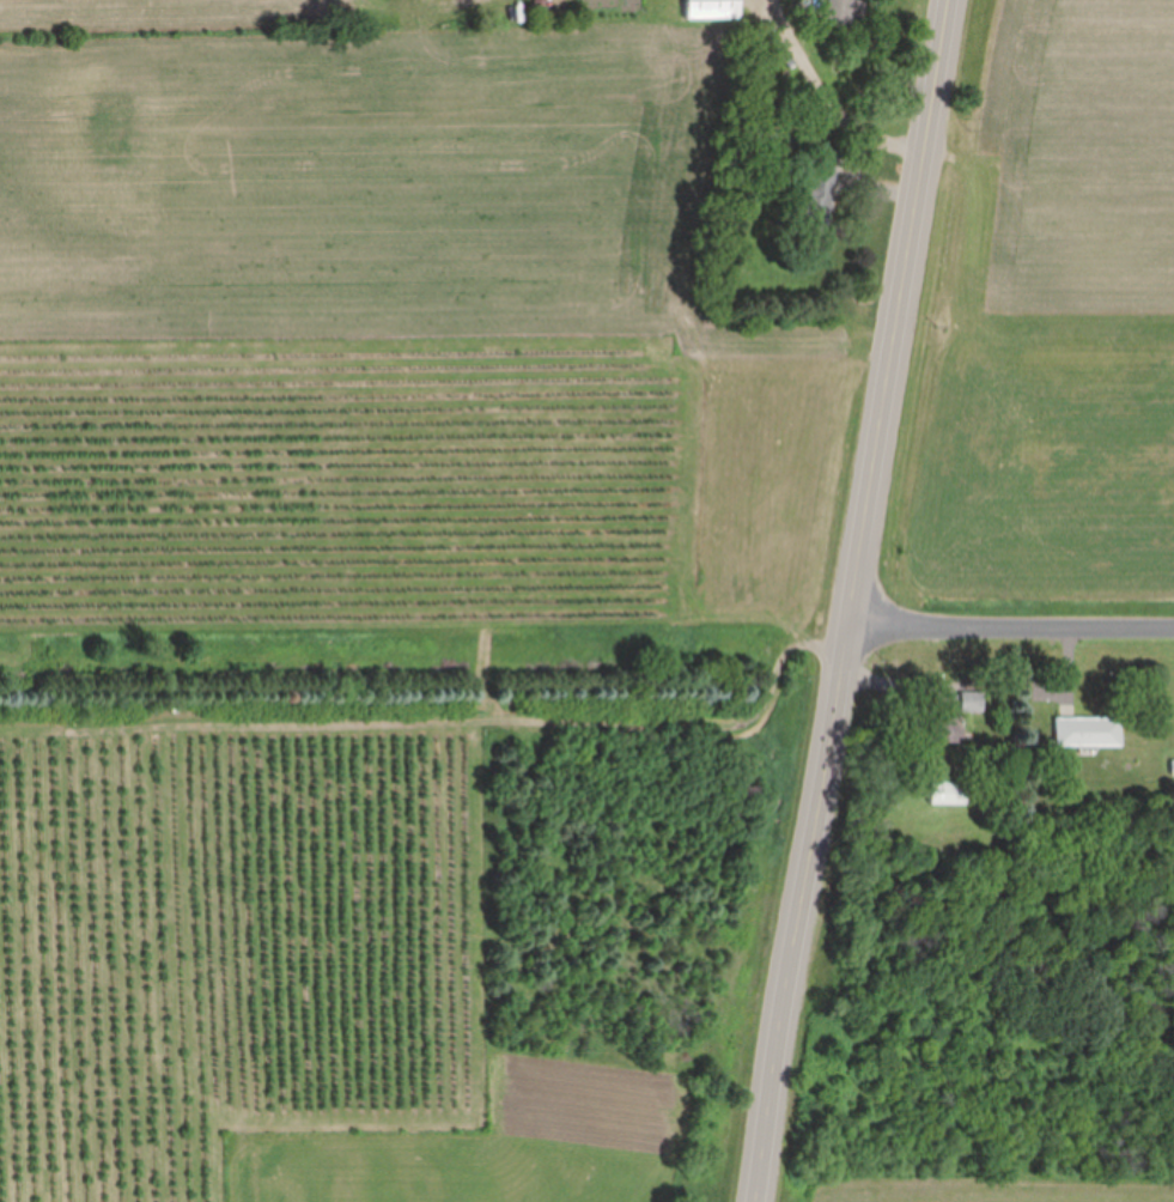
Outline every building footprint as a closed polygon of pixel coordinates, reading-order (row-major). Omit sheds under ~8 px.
[(741,18),(741,0),(686,0),(686,18),(741,18)] [(852,20),(865,20),(866,0),(830,0),(829,27),(851,28),(852,20)] [(837,167),(804,163),(796,231),(830,235),(837,167)] [(984,691),(962,691),(962,711),(984,711),(984,691)] [(1122,745),(1122,716),(1057,716),(1057,745),(1122,745)] [(959,726),(944,719),(939,732),(954,738),(959,726)] [(966,803),(966,781),(930,781),(930,803),(966,803)]
